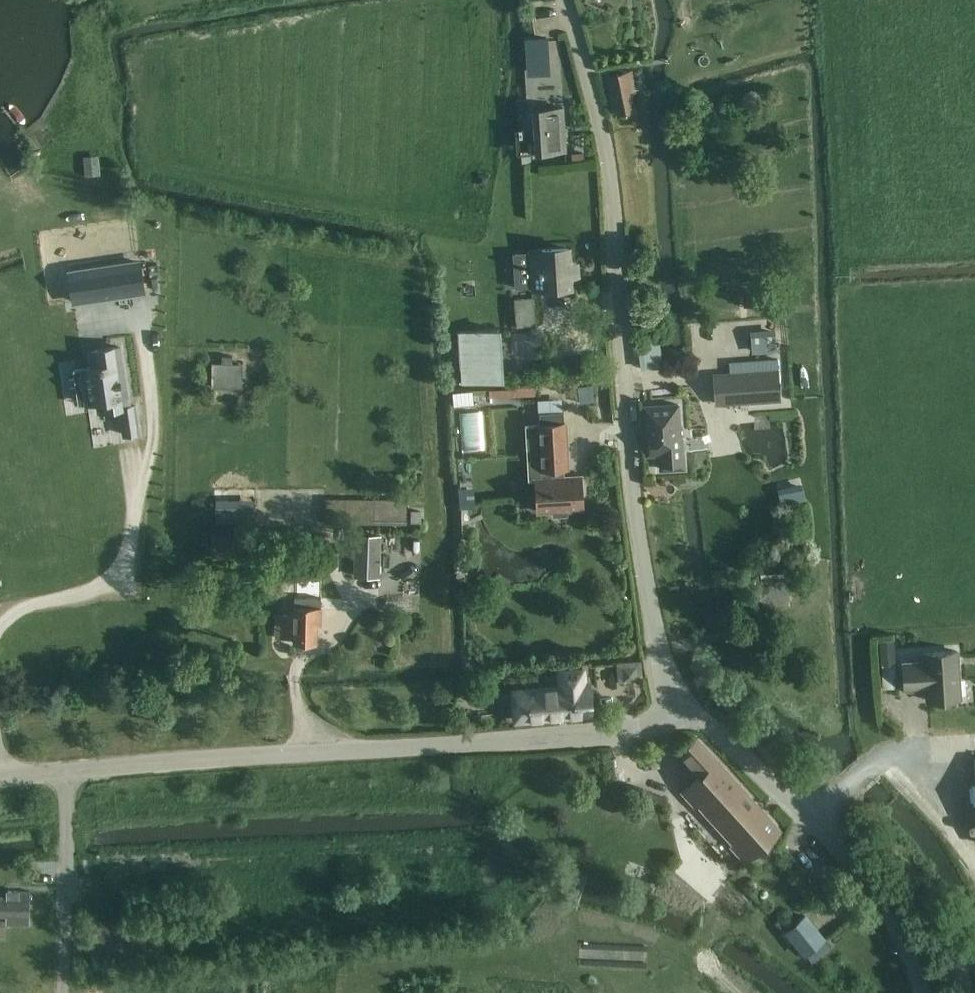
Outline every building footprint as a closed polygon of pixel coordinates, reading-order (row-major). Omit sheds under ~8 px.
[(525,37),(524,37),(526,66),(549,65),(547,36),(539,36),(525,37)] [(616,114),(635,110),(631,91),(637,90),(632,68),(626,69),(608,73),(612,95),(616,114)] [(536,151),(565,150),(563,106),(534,108),(536,151)] [(582,151),(571,152),(571,161),(583,160),(582,151)] [(98,158),(83,159),(84,175),(100,173),(99,169),(98,158)] [(534,288),(571,286),(569,247),(531,250),(534,288)] [(138,259),(66,269),(71,302),(143,292),(142,288),(138,259)] [(755,295),(743,295),(743,306),(755,306),(755,295)] [(516,326),(535,324),(533,296),(513,298),(516,326)] [(463,381),(499,379),(496,328),(460,331),(463,381)] [(127,402),(119,344),(87,349),(89,364),(80,365),(85,403),(97,401),(98,411),(120,408),(123,434),(138,432),(133,401),(127,402)] [(242,364),(231,363),(231,358),(223,357),(222,363),(211,362),(210,386),(241,388),(242,364)] [(729,361),(730,374),(776,371),(775,358),(729,361)] [(715,403),(779,399),(777,371),(776,371),(730,374),(713,375),(715,403)] [(585,385),(577,386),(579,401),(593,399),(590,384),(585,385)] [(513,395),(513,387),(489,388),(489,396),(513,395)] [(677,403),(644,406),(647,453),(662,452),(663,468),(684,467),(683,453),(682,438),(680,438),(677,403)] [(539,412),(540,424),(564,422),(563,411),(562,411),(539,412)] [(564,476),(563,467),(567,467),(564,422),(540,424),(539,424),(541,469),(551,468),(551,477),(535,478),(537,511),(552,510),(552,515),(567,514),(566,509),(582,508),(580,475),(564,476)] [(406,522),(407,498),(324,497),(324,521),(406,522)] [(254,498),(241,498),(241,522),(254,522),(254,498)] [(420,511),(412,511),(412,521),(420,521),(420,511)] [(208,558),(241,557),(241,533),(208,534),(208,558)] [(379,576),(380,535),(355,534),(354,574),(379,576)] [(321,624),(321,607),(321,597),(294,597),(293,606),(293,614),(276,614),(276,637),(293,637),(293,641),(316,641),(316,624),(321,624)] [(880,662),(895,661),(894,637),(879,638),(880,662)] [(960,697),(957,650),(924,652),(925,661),(903,662),(905,688),(918,687),(918,685),(926,684),(927,699),(960,697)] [(637,663),(621,665),(623,681),(638,680),(637,663)] [(560,685),(511,689),(514,722),(593,715),(590,682),(590,681),(589,669),(558,672),(559,683),(560,685)] [(697,685),(704,680),(700,674),(692,679),(697,685)] [(729,845),(743,861),(780,829),(698,737),(681,753),(682,755),(701,775),(681,792),(696,808),(697,807),(731,843),(729,845)] [(729,873),(718,864),(709,856),(694,873),(681,862),(654,893),(667,904),(672,899),(691,917),(729,873)] [(6,914),(6,922),(28,923),(29,891),(6,890),(6,896),(0,895),(0,914),(6,914)] [(794,943),(804,956),(805,955),(825,939),(815,926),(794,943)]
